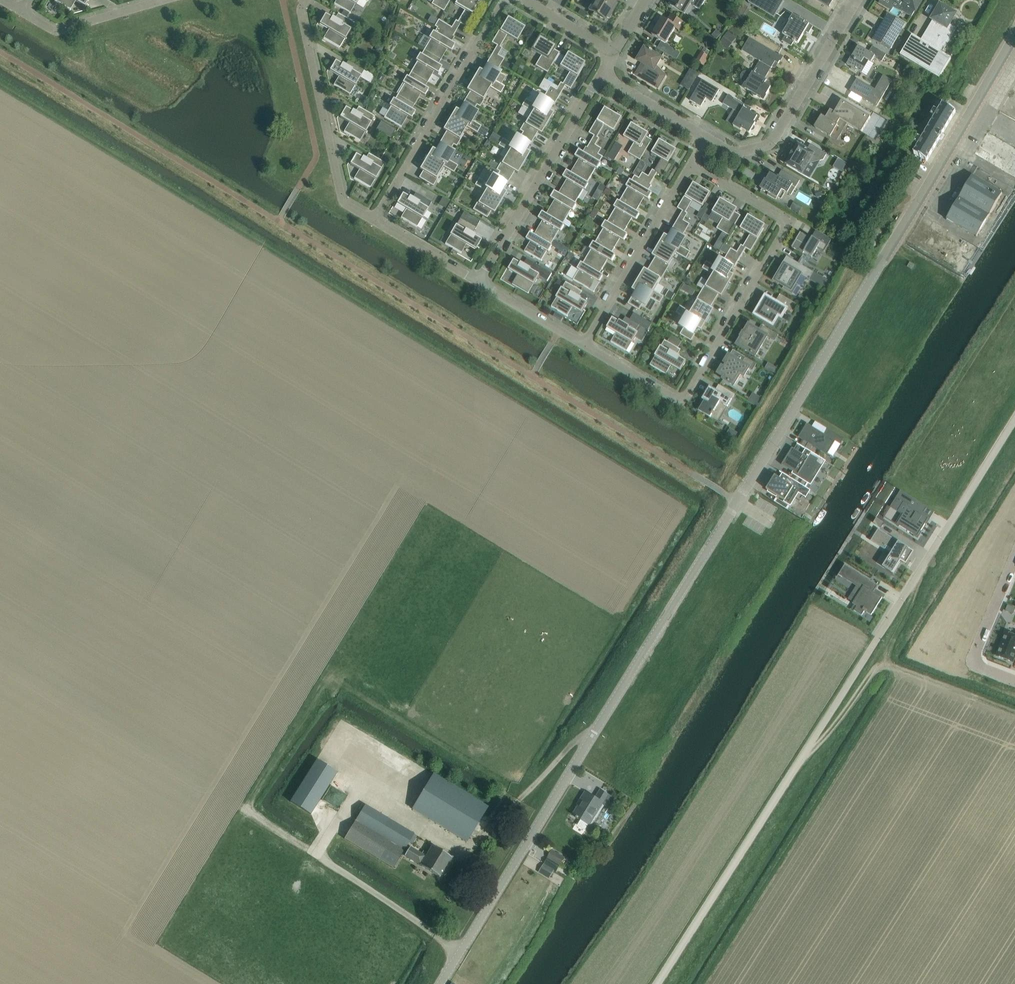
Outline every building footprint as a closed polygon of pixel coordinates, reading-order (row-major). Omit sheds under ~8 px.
[(56,0),(55,0),(54,1),(70,10),(71,9),(68,8),(73,0),(56,0)] [(337,4),(335,3),(334,4),(350,13),(350,12),(349,12),(354,4),(356,5),(358,0),(340,0),(337,4)] [(450,0),(434,0),(431,4),(444,11),(450,0)] [(478,4),(480,0),(479,0),(457,0),(455,4),(464,10),(458,21),(456,20),(451,27),(438,20),(434,26),(437,28),(437,27),(454,37),(453,36),(460,24),(465,27),(479,4),(478,4)] [(613,10),(595,0),(594,0),(588,10),(605,20),(607,17),(609,18),(613,10)] [(617,3),(615,2),(617,0),(595,0),(613,10),(617,3)] [(669,0),(669,2),(671,4),(670,5),(684,14),(690,4),(699,10),(705,0),(669,0)] [(784,1),(783,0),(749,0),(748,2),(774,18),(784,1)] [(899,5),(901,2),(904,3),(900,10),(912,17),(921,0),(892,0),(899,5)] [(956,28),(949,24),(956,14),(940,4),(931,19),(933,20),(920,40),(912,35),(900,55),(939,78),(951,58),(942,53),(943,51),(957,28),(956,28)] [(377,10),(371,14),(375,20),(381,16),(377,10)] [(354,23),(338,13),(338,14),(340,16),(338,20),(332,17),(332,18),(325,14),(319,24),(331,31),(327,39),(324,37),(323,38),(339,48),(340,47),(339,46),(343,38),(345,39),(351,29),(349,28),(352,23),(353,24),(354,23)] [(902,28),(905,24),(888,13),(872,39),(890,49),(899,34),(902,28)] [(797,17),(792,14),(788,21),(789,22),(782,34),(785,35),(782,41),(791,46),(794,42),(795,43),(795,42),(798,43),(805,31),(809,33),(813,26),(806,22),(807,21),(798,16),(797,17)] [(684,23),(680,20),(671,15),(667,21),(662,18),(656,29),(654,28),(651,33),(653,34),(652,35),(666,43),(676,27),(680,29),(684,23)] [(511,24),(505,21),(505,20),(491,43),(497,46),(489,58),(500,65),(504,59),(498,55),(502,48),(500,47),(507,35),(517,41),(525,27),(513,20),(511,24)] [(437,27),(437,28),(434,32),(433,31),(432,32),(433,32),(430,36),(431,37),(430,38),(429,37),(429,38),(430,39),(424,50),(441,60),(441,59),(440,58),(446,48),(451,51),(451,50),(451,49),(452,49),(454,45),(455,45),(450,41),(452,37),(454,38),(454,37),(437,27)] [(556,46),(539,35),(531,49),(541,55),(538,61),(540,63),(538,67),(547,73),(554,62),(559,53),(554,49),(556,46)] [(778,63),(782,57),(749,38),(742,50),(761,62),(754,73),(753,72),(752,74),(748,72),(745,72),(743,73),(741,76),(741,78),(743,81),(746,83),(743,88),(752,93),(751,94),(752,95),(753,96),(754,96),(755,97),(756,97),(757,97),(757,96),(763,100),(771,87),(765,84),(767,81),(763,78),(764,77),(767,73),(769,69),(770,67),(771,68),(775,62),(778,63)] [(505,53),(512,56),(516,47),(509,44),(505,53)] [(869,52),(858,46),(855,51),(854,51),(846,64),(861,73),(869,61),(871,62),(874,57),(881,62),(886,54),(872,46),(869,52)] [(665,75),(656,66),(661,58),(645,48),(637,60),(644,64),(642,67),(640,67),(636,74),(658,87),(665,75)] [(707,55),(710,51),(704,48),(702,52),(701,52),(696,61),(703,66),(709,56),(707,55)] [(441,60),(424,50),(421,55),(420,54),(419,54),(419,55),(417,59),(417,60),(416,60),(416,61),(417,61),(411,72),(427,82),(428,82),(426,81),(432,70),(438,74),(438,73),(438,71),(439,72),(441,67),(441,68),(442,67),(436,64),(439,59),(440,60),(441,60)] [(565,57),(559,53),(554,62),(560,65),(559,66),(569,72),(562,83),(560,82),(556,89),(550,86),(551,84),(543,79),(538,88),(546,92),(557,99),(565,86),(570,89),(584,66),(583,66),(583,67),(582,66),(585,63),(567,52),(565,57)] [(506,76),(497,71),(500,65),(489,58),(485,65),(487,66),(484,72),(479,69),(475,75),(492,84),(490,87),(501,93),(505,86),(501,84),(506,76)] [(509,62),(517,66),(519,62),(511,58),(509,62)] [(370,83),(375,76),(348,60),(348,61),(350,62),(348,67),(342,64),(335,61),(330,71),(341,78),(337,86),(334,84),(334,85),(349,94),(350,93),(349,93),(353,85),(355,86),(360,77),(370,83)] [(691,70),(688,76),(696,80),(699,75),(698,74),(692,71),(691,70)] [(427,82),(411,72),(408,77),(406,76),(406,77),(404,81),(403,83),(403,82),(402,83),(404,84),(397,95),(414,105),(415,104),(413,103),(419,93),(425,96),(425,95),(424,95),(425,94),(428,90),(429,89),(423,86),(426,82),(427,83),(427,82)] [(381,84),(385,76),(380,74),(376,81),(381,84)] [(492,84),(475,75),(475,76),(471,82),(471,83),(470,85),(473,87),(466,98),(477,105),(480,107),(487,95),(486,94),(490,87),(492,84)] [(876,107),(892,81),(883,75),(875,89),(857,78),(850,91),(876,107)] [(712,102),(717,93),(719,90),(702,79),(690,100),(701,107),(706,98),(712,102)] [(364,92),(367,85),(361,82),(358,90),(364,92)] [(557,99),(546,92),(543,98),(540,96),(535,104),(526,99),(522,106),(532,112),(533,109),(550,119),(553,113),(548,110),(552,104),(554,105),(557,99)] [(414,105),(397,95),(395,99),(393,99),(390,104),(391,104),(390,105),(389,105),(391,106),(384,117),(401,127),(401,126),(400,126),(406,115),(411,118),(412,118),(411,117),(412,116),(415,112),(410,108),(413,104),(414,105)] [(749,133),(755,123),(759,117),(750,111),(751,109),(743,104),(728,95),(723,103),(740,113),(733,125),(741,130),(742,129),(749,133)] [(477,112),(474,111),(477,105),(466,98),(462,105),(464,106),(460,111),(455,108),(452,114),(468,124),(467,127),(477,133),(481,126),(472,120),(477,112)] [(870,117),(850,105),(842,100),(834,112),(830,110),(828,114),(845,124),(846,123),(862,132),(870,117)] [(955,111),(942,104),(939,109),(936,114),(931,123),(925,133),(919,143),(913,153),(921,158),(927,161),(932,151),(938,141),(944,131),(950,121),(955,111)] [(371,114),(374,109),(369,106),(366,111),(359,107),(358,107),(361,109),(358,113),(353,110),(352,111),(346,107),(340,117),(352,124),(347,132),(344,131),(344,132),(360,141),(360,140),(359,139),(364,131),(365,132),(371,122),(369,121),(373,116),(374,117),(374,116),(371,114)] [(538,132),(541,134),(545,126),(549,120),(550,119),(533,109),(532,112),(522,106),(518,113),(527,118),(520,130),(523,132),(534,138),(538,132)] [(622,117),(611,111),(605,107),(605,108),(603,111),(603,110),(602,110),(589,133),(594,136),(587,147),(586,147),(603,157),(603,156),(604,157),(607,152),(602,149),(602,148),(596,145),(600,138),(598,137),(604,125),(614,131),(622,117)] [(468,124),(452,114),(451,116),(448,122),(447,122),(443,129),(446,131),(442,138),(454,144),(453,145),(456,146),(464,134),(463,134),(467,127),(468,124)] [(845,124),(828,114),(826,118),(821,115),(814,127),(830,137),(831,136),(837,139),(845,124)] [(390,138),(395,129),(381,121),(376,129),(390,138)] [(634,143),(630,149),(633,150),(631,155),(640,160),(652,140),(647,137),(649,133),(632,123),(624,137),(634,143)] [(534,138),(523,132),(519,138),(516,136),(511,144),(502,138),(498,145),(503,148),(508,151),(510,149),(526,158),(530,152),(525,149),(528,144),(530,145),(534,138)] [(453,152),(450,150),(453,145),(454,144),(442,138),(439,144),(440,145),(437,151),(432,148),(429,154),(445,164),(443,166),(454,173),(458,165),(449,160),(453,152)] [(675,154),(675,153),(677,150),(659,139),(651,153),(661,159),(654,170),(652,169),(649,176),(642,172),(639,178),(651,185),(650,184),(657,173),(662,176),(676,153),(675,153),(675,154)] [(827,154),(819,149),(810,144),(807,150),(798,145),(787,164),(802,173),(807,164),(823,160),(827,154)] [(603,157),(586,147),(585,148),(587,148),(584,153),(579,150),(576,155),(577,155),(576,156),(575,156),(580,160),(575,168),(574,167),(574,168),(590,178),(596,169),(597,169),(598,169),(597,168),(598,167),(601,163),(600,162),(603,157)] [(508,151),(503,148),(500,155),(505,158),(504,158),(503,158),(496,170),(499,172),(499,171),(511,178),(514,172),(518,173),(522,166),(525,159),(526,160),(526,158),(510,149),(508,151)] [(619,152),(612,148),(607,157),(614,161),(619,152)] [(385,163),(369,153),(368,154),(371,156),(368,160),(363,157),(362,158),(356,154),(350,164),(362,171),(357,179),(355,177),(354,178),(370,188),(370,187),(369,186),(374,178),(376,179),(381,169),(380,168),(383,163),(384,164),(385,163)] [(445,164),(429,154),(428,155),(428,156),(425,162),(424,161),(420,169),(423,171),(419,178),(433,186),(440,174),(439,173),(443,166),(445,164)] [(590,178),(574,168),(573,168),(575,169),(572,173),(567,170),(566,171),(567,171),(564,175),(565,175),(564,177),(563,176),(563,177),(568,180),(563,189),(562,188),(561,188),(578,198),(584,189),(585,190),(586,189),(585,189),(586,188),(588,184),(589,184),(589,183),(588,182),(590,178)] [(800,181),(790,175),(782,170),(778,176),(777,176),(778,176),(777,177),(776,176),(775,177),(771,175),(771,174),(770,173),(770,174),(770,175),(768,179),(767,179),(766,180),(765,179),(760,188),(761,188),(760,190),(761,191),(762,189),(768,192),(767,194),(776,199),(777,197),(778,198),(779,198),(777,197),(781,190),(791,195),(800,181)] [(511,178),(499,171),(499,172),(496,177),(493,175),(488,183),(479,178),(475,185),(485,191),(487,188),(503,198),(507,192),(502,189),(505,183),(507,184),(511,178)] [(651,185),(639,178),(635,175),(632,180),(630,180),(627,185),(628,185),(627,186),(626,186),(628,187),(622,196),(639,206),(638,205),(643,196),(648,200),(649,199),(648,199),(649,197),(649,198),(652,193),(652,194),(652,193),(647,190),(650,185),(651,186),(651,185)] [(976,237),(1002,193),(972,175),(946,219),(976,237)] [(702,206),(711,193),(693,183),(691,186),(691,185),(677,208),(682,211),(675,224),(686,231),(690,224),(683,220),(688,213),(686,212),(693,201),(702,206)] [(503,198),(487,188),(485,191),(481,198),(480,197),(473,209),(487,218),(491,211),(494,213),(499,205),(498,205),(502,199),(503,198)] [(578,198),(561,188),(561,189),(563,190),(560,194),(555,191),(554,192),(552,196),(552,197),(551,197),(551,198),(556,201),(551,209),(550,209),(549,209),(566,219),(571,210),(573,211),(573,210),(573,209),(574,209),(576,205),(577,205),(577,204),(575,203),(578,198)] [(431,202),(415,193),(415,194),(418,195),(415,200),(409,196),(409,197),(402,193),(397,203),(409,210),(404,218),(401,217),(401,218),(417,227),(417,226),(416,225),(421,217),(422,218),(428,209),(426,208),(430,202),(431,203),(431,202)] [(639,206),(622,196),(619,201),(618,200),(617,201),(618,201),(615,205),(616,206),(615,207),(614,206),(614,207),(615,208),(610,217),(627,227),(626,226),(631,217),(636,220),(637,220),(636,219),(637,218),(639,214),(640,214),(640,213),(635,210),(637,206),(639,207),(639,206)] [(737,209),(720,198),(712,212),(722,218),(719,225),(721,226),(719,230),(723,232),(714,247),(720,251),(729,236),(741,215),(735,212),(737,209)] [(566,219),(549,209),(549,210),(550,210),(548,215),(542,212),(540,217),(540,218),(539,218),(538,218),(544,221),(539,230),(537,229),(537,230),(554,240),(559,231),(561,231),(561,230),(561,229),(562,229),(564,225),(565,225),(563,224),(566,219)] [(702,219),(701,220),(706,222),(709,218),(710,216),(705,213),(702,219)] [(763,229),(765,225),(748,215),(740,228),(750,234),(743,246),(741,245),(737,252),(731,248),(727,255),(738,261),(746,248),(750,251),(751,252),(764,229),(764,228),(763,229)] [(627,227),(610,217),(607,222),(606,221),(605,222),(603,226),(603,227),(602,227),(602,228),(603,229),(598,238),(615,248),(615,247),(614,246),(619,238),(624,241),(624,240),(624,239),(625,239),(627,235),(628,235),(628,234),(623,231),(625,227),(627,227)] [(476,228),(460,219),(459,220),(460,220),(457,226),(456,225),(450,235),(452,236),(447,244),(445,243),(445,244),(461,253),(461,252),(459,251),(464,243),(476,250),(481,240),(475,236),(475,235),(470,232),(472,227),(475,229),(476,228)] [(686,238),(683,236),(686,231),(675,224),(671,230),(673,231),(670,237),(665,234),(661,240),(677,250),(676,253),(686,259),(690,252),(681,246),(686,238)] [(554,240),(537,230),(538,231),(536,235),(530,232),(530,233),(528,237),(528,238),(527,239),(527,238),(526,239),(532,242),(526,251),(525,250),(525,251),(541,261),(547,251),(549,252),(549,251),(548,251),(549,250),(552,246),(553,245),(551,244),(554,240)] [(831,240),(816,230),(811,238),(812,238),(811,240),(800,233),(792,248),(803,255),(804,253),(812,257),(817,248),(824,252),(831,240)] [(615,248),(598,238),(595,242),(593,242),(591,247),(591,248),(590,248),(589,248),(591,249),(586,258),(602,268),(603,268),(601,267),(606,258),(612,262),(612,261),(611,261),(612,259),(613,260),(615,255),(615,256),(616,255),(610,252),(613,247),(614,248),(615,248)] [(677,250),(661,240),(660,241),(661,242),(657,248),(652,255),(655,257),(651,263),(666,272),(673,260),(672,259),(676,253),(677,250)] [(738,261),(727,255),(723,260),(720,259),(716,266),(706,261),(702,268),(713,274),(714,271),(731,281),(734,275),(729,272),(732,267),(734,268),(738,261)] [(573,267),(567,276),(573,280),(590,289),(594,292),(595,291),(593,290),(598,281),(600,282),(599,281),(600,280),(603,276),(604,275),(598,272),(601,268),(602,269),(602,268),(586,258),(583,263),(581,262),(581,263),(579,267),(579,268),(578,269),(578,268),(577,269),(573,267)] [(813,272),(790,258),(790,259),(796,262),(792,269),(784,264),(781,270),(780,270),(779,270),(780,271),(779,274),(777,273),(777,274),(778,274),(775,280),(785,287),(784,288),(792,293),(796,285),(795,284),(800,274),(809,279),(813,272)] [(514,259),(508,269),(520,276),(515,284),(513,283),(512,284),(528,293),(529,292),(528,291),(532,283),(534,284),(540,275),(548,279),(547,280),(548,281),(552,273),(543,268),(527,259),(527,260),(529,261),(527,265),(521,262),(521,263),(514,259)] [(553,262),(550,268),(556,272),(560,267),(553,262)] [(665,287),(659,284),(666,272),(651,263),(648,270),(644,268),(640,276),(637,282),(636,282),(636,283),(652,293),(654,290),(661,294),(665,287)] [(731,281),(714,271),(713,274),(708,281),(707,280),(700,292),(715,301),(718,294),(722,296),(726,289),(726,288),(729,282),(730,283),(731,281)] [(825,279),(813,272),(809,279),(820,286),(825,279)] [(582,291),(566,282),(565,283),(567,283),(564,289),(562,288),(556,297),(558,298),(553,306),(552,306),(551,307),(567,316),(568,315),(565,314),(570,306),(582,312),(588,303),(581,299),(582,298),(576,295),(579,290),(581,292),(582,291)] [(652,293),(636,283),(632,289),(637,292),(634,298),(632,297),(628,303),(639,310),(642,306),(643,304),(649,308),(654,300),(660,303),(664,296),(661,294),(654,290),(652,293)] [(710,317),(710,316),(714,309),(711,307),(715,301),(700,292),(693,304),(694,305),(690,312),(689,314),(705,324),(706,323),(706,322),(709,316),(710,317)] [(795,303),(780,294),(775,302),(765,296),(761,303),(762,304),(760,308),(759,307),(755,314),(773,325),(778,317),(782,319),(787,310),(790,312),(795,303)] [(689,314),(690,312),(672,301),(668,308),(685,318),(680,326),(684,328),(680,334),(691,341),(695,334),(693,333),(697,327),(702,330),(705,324),(689,314)] [(555,312),(553,316),(561,321),(563,317),(555,312)] [(619,321),(613,317),(607,327),(619,334),(614,342),(611,341),(611,342),(627,351),(627,350),(626,349),(631,341),(633,342),(638,333),(645,337),(649,330),(625,317),(625,318),(628,319),(625,323),(620,320),(619,321)] [(759,330),(749,324),(744,332),(743,331),(739,336),(741,337),(736,345),(755,356),(767,336),(774,340),(777,335),(778,335),(761,325),(762,326),(759,330)] [(681,349),(665,340),(664,341),(665,341),(662,347),(661,346),(655,356),(657,357),(652,365),(651,364),(650,365),(666,374),(666,373),(664,372),(669,364),(680,371),(686,361),(680,357),(680,356),(675,353),(677,349),(680,350),(681,349)] [(743,363),(729,355),(724,362),(726,363),(723,367),(722,366),(718,373),(724,377),(723,379),(734,385),(740,374),(744,377),(749,368),(752,369),(756,363),(746,358),(743,363)] [(735,394),(728,390),(725,395),(709,386),(702,399),(696,409),(718,422),(724,412),(725,412),(732,400),(732,399),(735,394)] [(757,407),(762,399),(755,395),(750,403),(757,407)] [(835,441),(840,444),(844,438),(827,428),(824,434),(807,423),(799,437),(827,454),(835,441)] [(808,450),(805,455),(792,447),(782,464),(798,474),(799,472),(811,479),(823,459),(808,450)] [(816,491),(788,474),(785,479),(780,476),(772,490),(795,504),(803,491),(813,496),(816,491)] [(893,477),(875,509),(887,516),(905,483),(893,477)] [(759,486),(754,497),(761,500),(766,489),(759,486)] [(922,514),(921,513),(925,506),(902,492),(898,499),(903,502),(898,511),(903,514),(897,524),(917,536),(925,524),(926,524),(930,519),(923,514),(922,514)] [(883,521),(876,517),(873,522),(880,526),(883,521)] [(878,529),(871,540),(891,553),(882,567),(893,573),(901,561),(906,564),(914,551),(878,529)] [(873,592),(878,585),(845,564),(839,574),(862,589),(852,603),(857,606),(854,610),(862,615),(865,610),(871,615),(882,598),(873,592)] [(996,655),(1012,661),(1014,654),(1014,636),(1005,632),(996,655)] [(350,783),(329,771),(303,814),(324,826),(350,783)] [(467,842),(488,807),(435,775),(414,810),(467,842)] [(576,818),(578,819),(579,818),(582,820),(579,825),(586,829),(589,824),(590,825),(603,804),(609,808),(615,799),(601,790),(596,798),(586,792),(580,801),(582,801),(574,815),(577,817),(576,818)] [(404,850),(414,834),(365,804),(355,821),(395,845),(404,850)] [(344,839),(379,860),(393,868),(404,851),(355,821),(344,839)] [(452,857),(444,852),(433,846),(426,856),(411,846),(405,856),(440,877),(452,857)] [(560,864),(564,857),(552,850),(548,857),(556,862),(560,864)] [(548,857),(544,863),(554,870),(556,871),(560,864),(556,862),(548,857)] [(544,863),(540,869),(551,875),(554,870),(544,863)]
